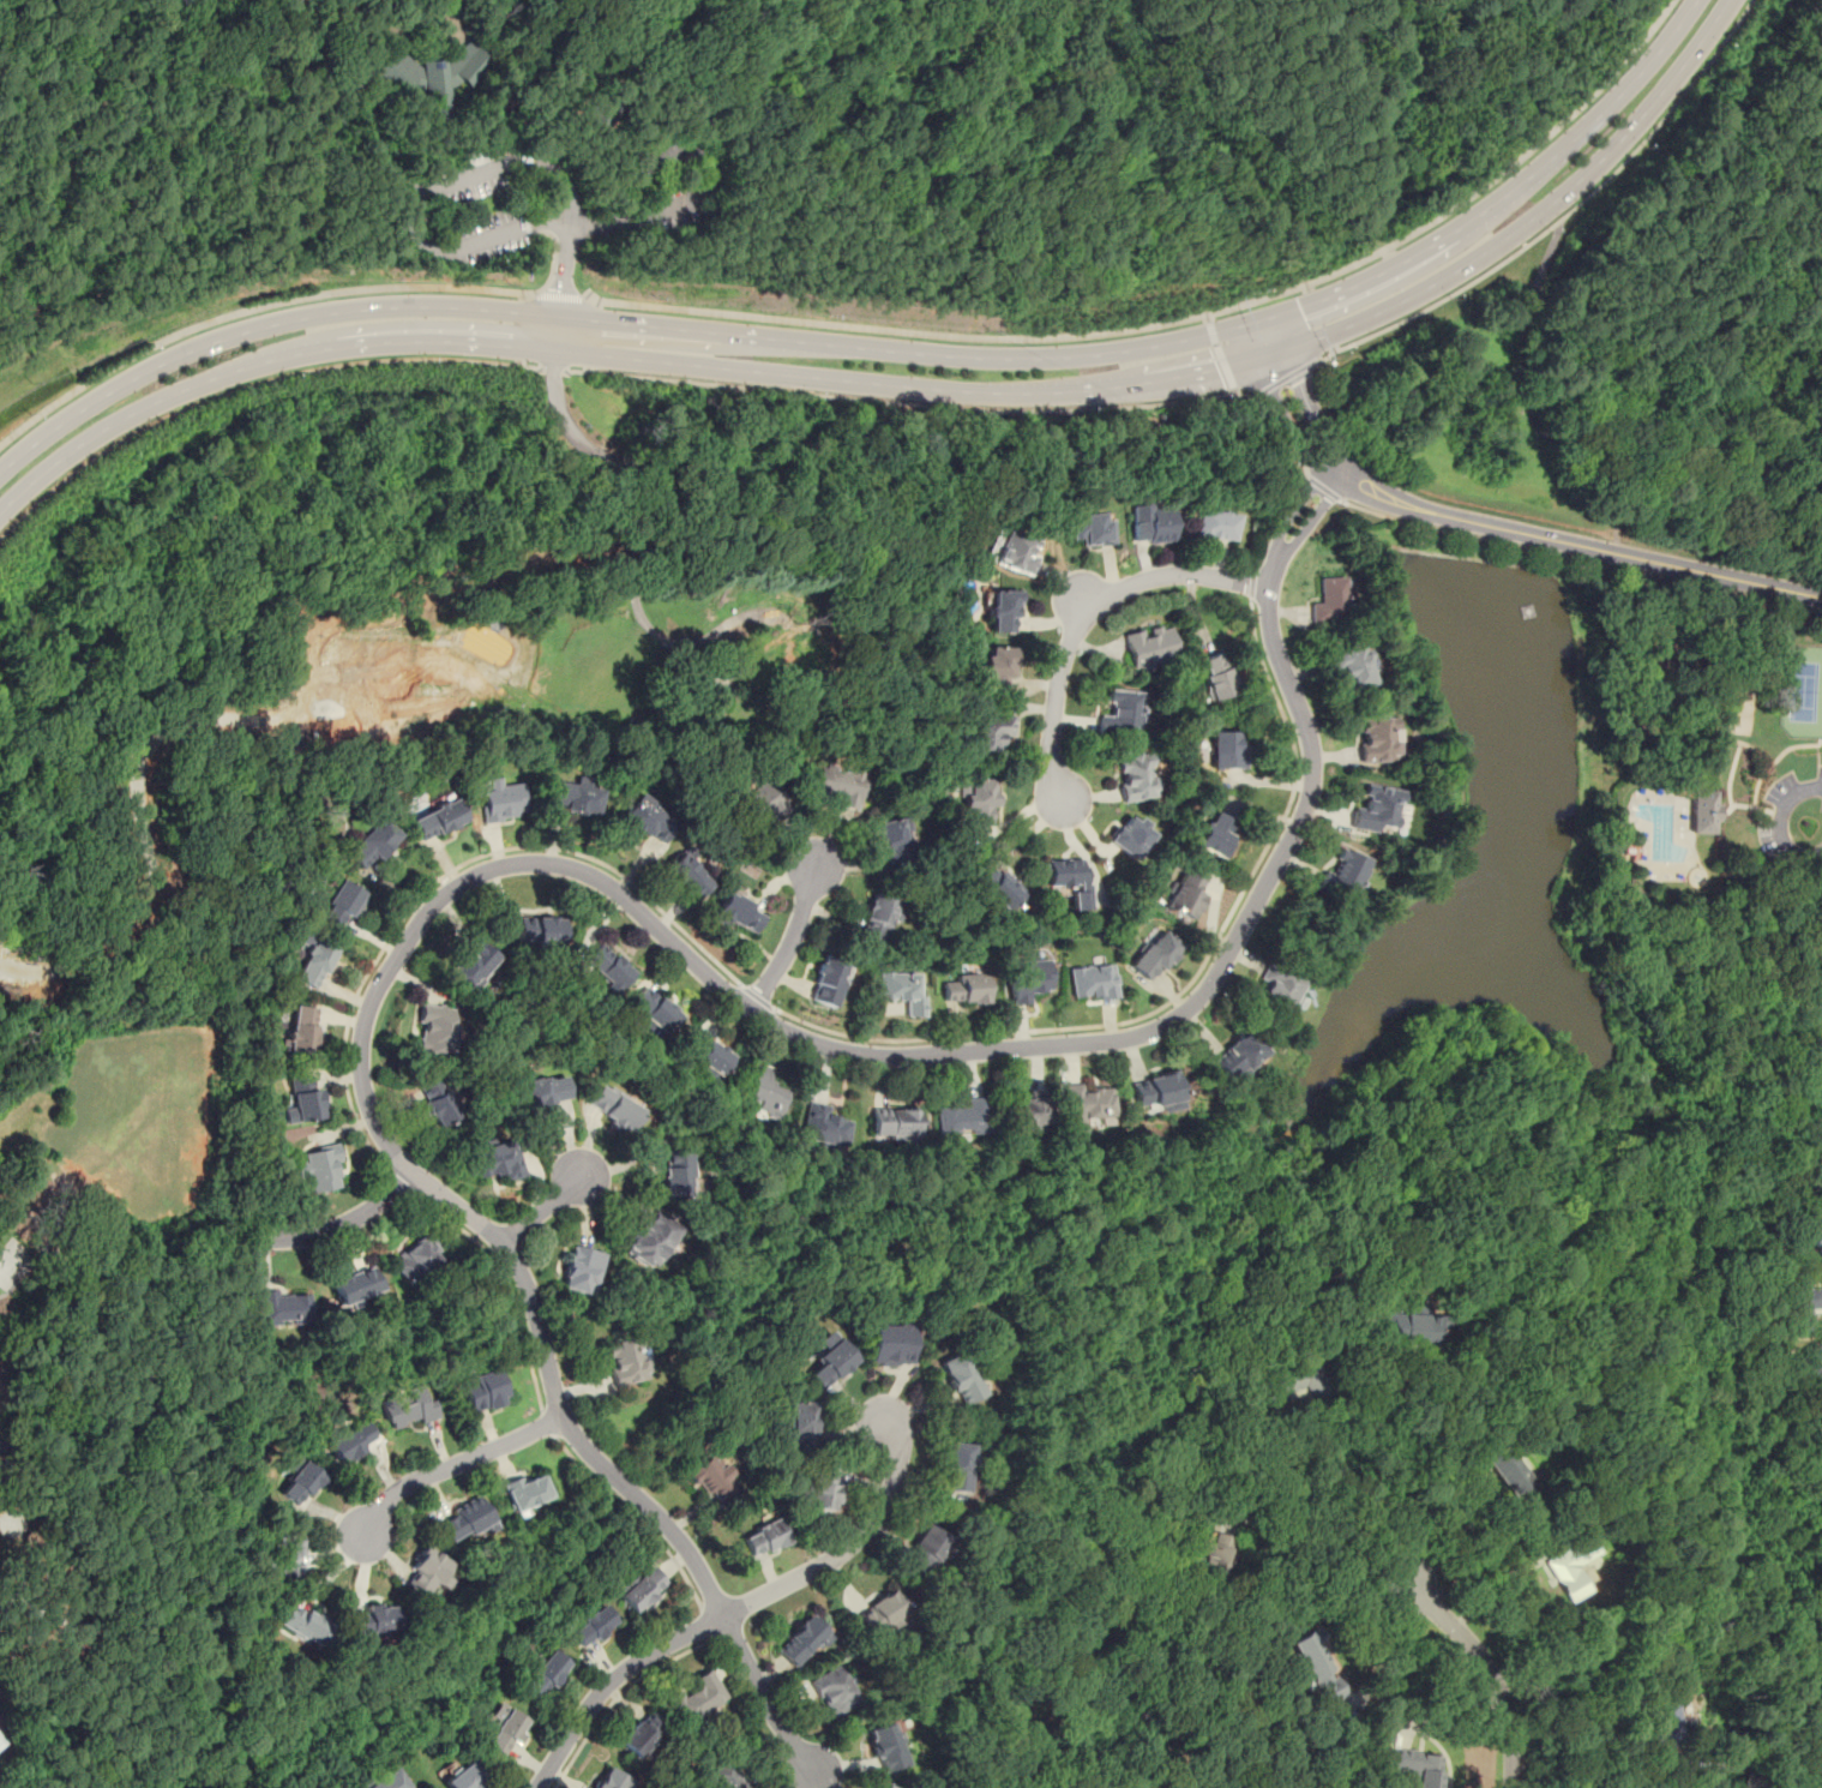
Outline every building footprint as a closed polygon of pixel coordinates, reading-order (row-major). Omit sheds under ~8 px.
[(426,119),(423,107),(374,71),(396,48),(417,65),(434,62),(446,61),(457,48),(464,40),(489,59),(455,97),(449,104),(449,116),(426,119)] [(1172,540),(1168,500),(1128,504),(1132,544),(1172,540)] [(1069,539),(1080,538),(1081,547),(1113,541),(1108,510),(1065,516),(1069,539)] [(1237,514),(1196,510),(1193,538),(1234,541),(1237,514)] [(1028,575),(1040,540),(998,526),(986,560),(1028,575)] [(1318,577),(1319,602),(1310,602),(1310,622),(1343,622),(1342,577),(1318,577)] [(1018,631),(1018,588),(988,588),(988,631),(1018,631)] [(1122,634),(1132,672),(1178,659),(1167,620),(1122,634)] [(1347,691),(1373,683),(1363,642),(1325,652),(1333,676),(1341,672),(1347,691)] [(1011,646),(981,646),(981,688),(1011,688),(1011,646)] [(1196,659),(1209,701),(1233,692),(1220,650),(1196,659)] [(738,682),(754,682),(754,665),(738,665),(738,682)] [(1108,714),(1098,714),(1096,737),(1139,738),(1141,690),(1108,690),(1108,714)] [(1358,715),(1358,761),(1400,761),(1400,715),(1358,715)] [(1011,716),(967,716),(967,761),(999,761),(999,737),(1011,738),(1011,716)] [(1209,767),(1243,768),(1243,731),(1210,731),(1209,767)] [(1150,748),(1114,755),(1124,803),(1160,796),(1150,748)] [(858,808),(865,772),(817,762),(810,798),(858,808)] [(522,782),(501,785),(500,778),(480,779),(483,821),(524,817),(522,782)] [(741,797),(763,826),(789,806),(768,778),(741,797)] [(960,779),(960,809),(968,809),(968,823),(994,822),(994,778),(960,779)] [(545,806),(595,816),(600,788),(549,779),(545,806)] [(1351,826),(1394,834),(1402,791),(1367,785),(1363,806),(1354,805),(1351,826)] [(620,822),(662,845),(674,823),(653,811),(657,803),(636,792),(620,822)] [(1690,792),(1716,792),(1715,804),(1721,805),(1720,821),(1715,822),(1714,835),(1689,835),(1690,792)] [(464,821),(453,797),(410,817),(421,841),(464,821)] [(1234,835),(1226,832),(1232,820),(1210,810),(1193,845),(1223,859),(1234,835)] [(1134,862),(1155,832),(1130,812),(1107,842),(1134,862)] [(908,816),(876,823),(884,866),(916,860),(908,816)] [(345,852),(365,871),(399,836),(380,817),(345,852)] [(1321,894),(1351,906),(1370,859),(1339,847),(1321,894)] [(666,866),(692,894),(709,877),(683,850),(666,866)] [(1006,916),(1026,896),(988,860),(969,880),(1006,916)] [(1072,887),(1072,911),(1089,911),(1089,860),(1046,860),(1046,887),(1072,887)] [(1165,906),(1190,919),(1210,878),(1184,865),(1165,906)] [(344,914),(353,919),(367,894),(339,878),(318,917),(337,928),(344,914)] [(763,917),(751,910),(754,905),(727,888),(711,914),(751,937),(763,917)] [(895,928),(904,902),(873,890),(858,934),(880,942),(886,925),(895,928)] [(561,917),(518,917),(518,944),(561,944),(561,917)] [(1181,942),(1159,926),(1131,966),(1153,983),(1181,942)] [(318,990),(337,946),(313,935),(294,979),(318,990)] [(446,970),(469,992),(500,961),(479,938),(446,970)] [(633,972),(600,942),(582,962),(614,992),(633,972)] [(848,962),(820,954),(807,1000),(835,1007),(848,962)] [(1047,958),(1008,962),(1012,1004),(1030,1002),(1029,992),(1051,990),(1047,958)] [(1070,968),(1074,1001),(1117,996),(1113,962),(1070,968)] [(1253,1003),(1287,1020),(1306,979),(1273,964),(1253,1003)] [(925,1016),(925,972),(879,971),(879,1002),(904,1002),(903,1015),(925,1016)] [(986,1003),(986,973),(944,973),(944,1003),(986,1003)] [(661,1038),(681,1016),(647,984),(626,1007),(661,1038)] [(1821,1024),(1821,999),(1814,1003),(1821,1024)] [(413,1050),(450,1057),(458,1008),(421,1002),(413,1050)] [(317,1055),(320,1007),(290,1004),(287,1052),(317,1055)] [(1270,1054),(1244,1027),(1211,1061),(1238,1087),(1270,1054)] [(681,1048),(706,1066),(699,1075),(712,1084),(733,1056),(694,1028),(681,1048)] [(777,1118),(788,1091),(770,1084),(776,1068),(754,1061),(739,1105),(777,1118)] [(518,1084),(527,1111),(572,1097),(564,1070),(518,1084)] [(1138,1114),(1183,1106),(1177,1072),(1132,1079),(1138,1114)] [(318,1074),(288,1078),(293,1122),(323,1118),(318,1074)] [(416,1088),(437,1128),(461,1115),(440,1076),(416,1088)] [(588,1105),(613,1120),(609,1124),(627,1135),(644,1106),(601,1082),(588,1105)] [(1064,1086),(1066,1124),(1112,1123),(1111,1085),(1064,1086)] [(1011,1129),(1045,1129),(1045,1092),(1011,1092),(1011,1129)] [(988,1099),(937,1102),(938,1135),(990,1133),(988,1099)] [(852,1121),(830,1116),(834,1105),(810,1100),(800,1142),(843,1153),(852,1121)] [(918,1108),(873,1108),(873,1141),(918,1141),(918,1108)] [(471,1148),(477,1176),(501,1170),(504,1181),(524,1175),(516,1138),(471,1148)] [(305,1150),(307,1163),(296,1165),(300,1178),(307,1177),(311,1193),(345,1186),(337,1144),(305,1150)] [(662,1148),(662,1195),(694,1195),(694,1148),(662,1148)] [(621,1249),(649,1272),(685,1230),(657,1207),(621,1249)] [(1809,1241),(1821,1259),(1821,1231),(1809,1241)] [(393,1249),(402,1278),(443,1266),(434,1238),(393,1249)] [(563,1288),(594,1295),(602,1252),(571,1246),(563,1288)] [(384,1291),(372,1264),(330,1280),(342,1308),(384,1291)] [(1785,1331),(1811,1331),(1810,1309),(1821,1309),(1821,1288),(1785,1288),(1785,1331)] [(258,1290),(259,1325),(311,1324),(309,1290),(258,1290)] [(1384,1313),(1384,1345),(1448,1346),(1448,1316),(1427,1315),(1427,1303),(1407,1303),(1407,1314),(1384,1313)] [(867,1364),(913,1364),(913,1324),(867,1324),(867,1364)] [(802,1372),(823,1391),(854,1360),(826,1331),(811,1345),(820,1354),(802,1372)] [(606,1342),(615,1384),(649,1376),(639,1334),(606,1342)] [(956,1405),(982,1396),(966,1350),(939,1360),(956,1405)] [(1310,1350),(1261,1380),(1274,1403),(1304,1385),(1312,1398),(1333,1386),(1310,1350)] [(507,1400),(494,1367),(458,1381),(473,1415),(507,1400)] [(434,1416),(422,1382),(379,1398),(392,1433),(434,1416)] [(814,1402),(788,1402),(788,1447),(814,1447),(814,1402)] [(324,1442),(339,1465),(377,1440),(362,1418),(324,1442)] [(1479,1457),(1513,1501),(1537,1482),(1504,1439),(1479,1457)] [(943,1490),(968,1493),(972,1442),(946,1441),(943,1490)] [(684,1472),(715,1508),(740,1486),(709,1450),(684,1472)] [(323,1474),(294,1454),(285,1468),(293,1472),(278,1493),(300,1507),(323,1474)] [(802,1481),(798,1508),(832,1513),(840,1468),(814,1464),(812,1482),(802,1481)] [(513,1512),(551,1496),(540,1469),(501,1484),(513,1512)] [(437,1519),(452,1546),(493,1520),(477,1495),(437,1519)] [(789,1541),(780,1518),(739,1535),(748,1558),(789,1541)] [(902,1564),(928,1577),(950,1537),(925,1523),(902,1564)] [(1190,1552),(1186,1564),(1226,1577),(1238,1540),(1208,1530),(1199,1554),(1190,1552)] [(271,1580),(305,1571),(294,1531),(259,1541),(271,1580)] [(1599,1554),(1588,1534),(1545,1558),(1569,1602),(1591,1591),(1577,1566),(1599,1554)] [(449,1578),(443,1567),(444,1567),(434,1552),(403,1570),(420,1597),(449,1578)] [(667,1584),(649,1562),(613,1591),(631,1614),(667,1584)] [(856,1614),(876,1638),(909,1612),(891,1588),(856,1614)] [(276,1624),(317,1649),(332,1624),(291,1598),(276,1624)] [(395,1603),(363,1603),(363,1610),(351,1610),(353,1636),(396,1634),(395,1603)] [(566,1628),(578,1646),(613,1622),(600,1603),(566,1628)] [(831,1633),(811,1612),(774,1648),(793,1669),(831,1633)] [(1317,1627),(1292,1638),(1322,1706),(1347,1696),(1317,1627)] [(569,1664),(548,1648),(518,1682),(537,1699),(569,1664)] [(859,1704),(842,1664),(811,1678),(828,1717),(859,1704)] [(669,1698),(683,1723),(726,1699),(709,1668),(687,1680),(691,1687),(669,1698)] [(482,1741),(500,1754),(524,1720),(505,1706),(482,1741)] [(615,1739),(635,1759),(667,1727),(647,1708),(615,1739)] [(865,1730),(882,1776),(908,1766),(890,1721),(865,1730)] [(1381,1745),(1378,1769),(1412,1774),(1410,1787),(1439,1787),(1443,1753),(1381,1745)] [(480,1770),(469,1757),(440,1781),(446,1787),(484,1787),(474,1776),(480,1770)] [(709,1787),(744,1787),(735,1759),(703,1769),(709,1787)] [(391,1763),(358,1787),(411,1787),(391,1763)] [(607,1764),(592,1787),(628,1787),(632,1781),(607,1764)]
